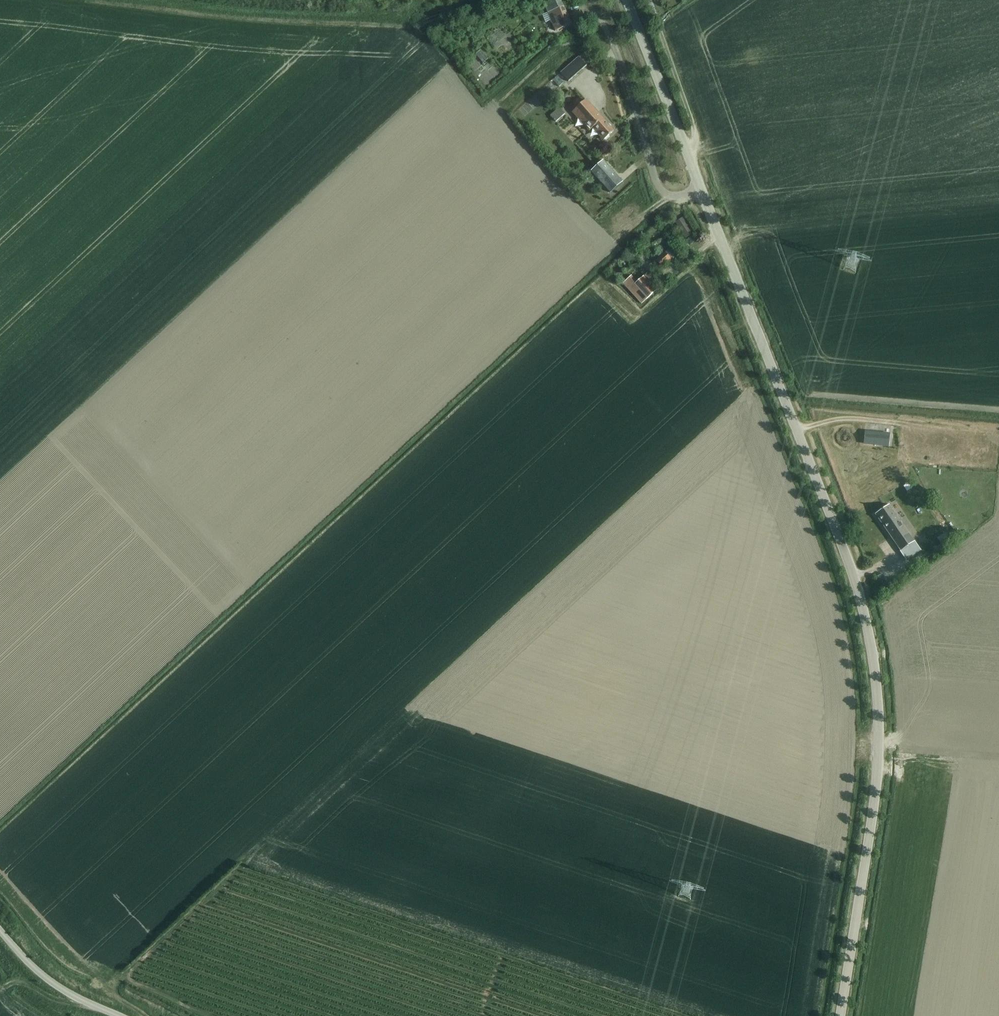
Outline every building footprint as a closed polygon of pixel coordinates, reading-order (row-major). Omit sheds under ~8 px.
[(546,3),(557,33),(573,27),(563,0),(554,0),(546,3)] [(546,8),(540,11),(543,18),(549,16),(546,8)] [(579,57),(561,73),(569,82),(587,66),(579,57)] [(557,72),(552,75),(559,83),(563,80),(557,72)] [(595,109),(587,100),(574,112),(590,131),(594,129),(604,140),(614,131),(594,110),(595,109)] [(559,108),(550,116),(556,122),(565,114),(559,108)] [(604,162),(592,172),(611,193),(623,183),(604,162)] [(628,190),(624,194),(630,201),(634,198),(628,190)] [(683,219),(676,223),(686,238),(693,234),(683,219)] [(656,261),(662,267),(671,259),(665,253),(656,261)] [(643,304),(655,292),(649,285),(654,280),(648,273),(638,282),(632,276),(624,284),(643,304)] [(869,432),(868,444),(888,446),(889,434),(869,432)] [(891,505),(877,515),(909,561),(923,551),(891,505)] [(946,532),(937,538),(942,545),(950,539),(946,532)]
